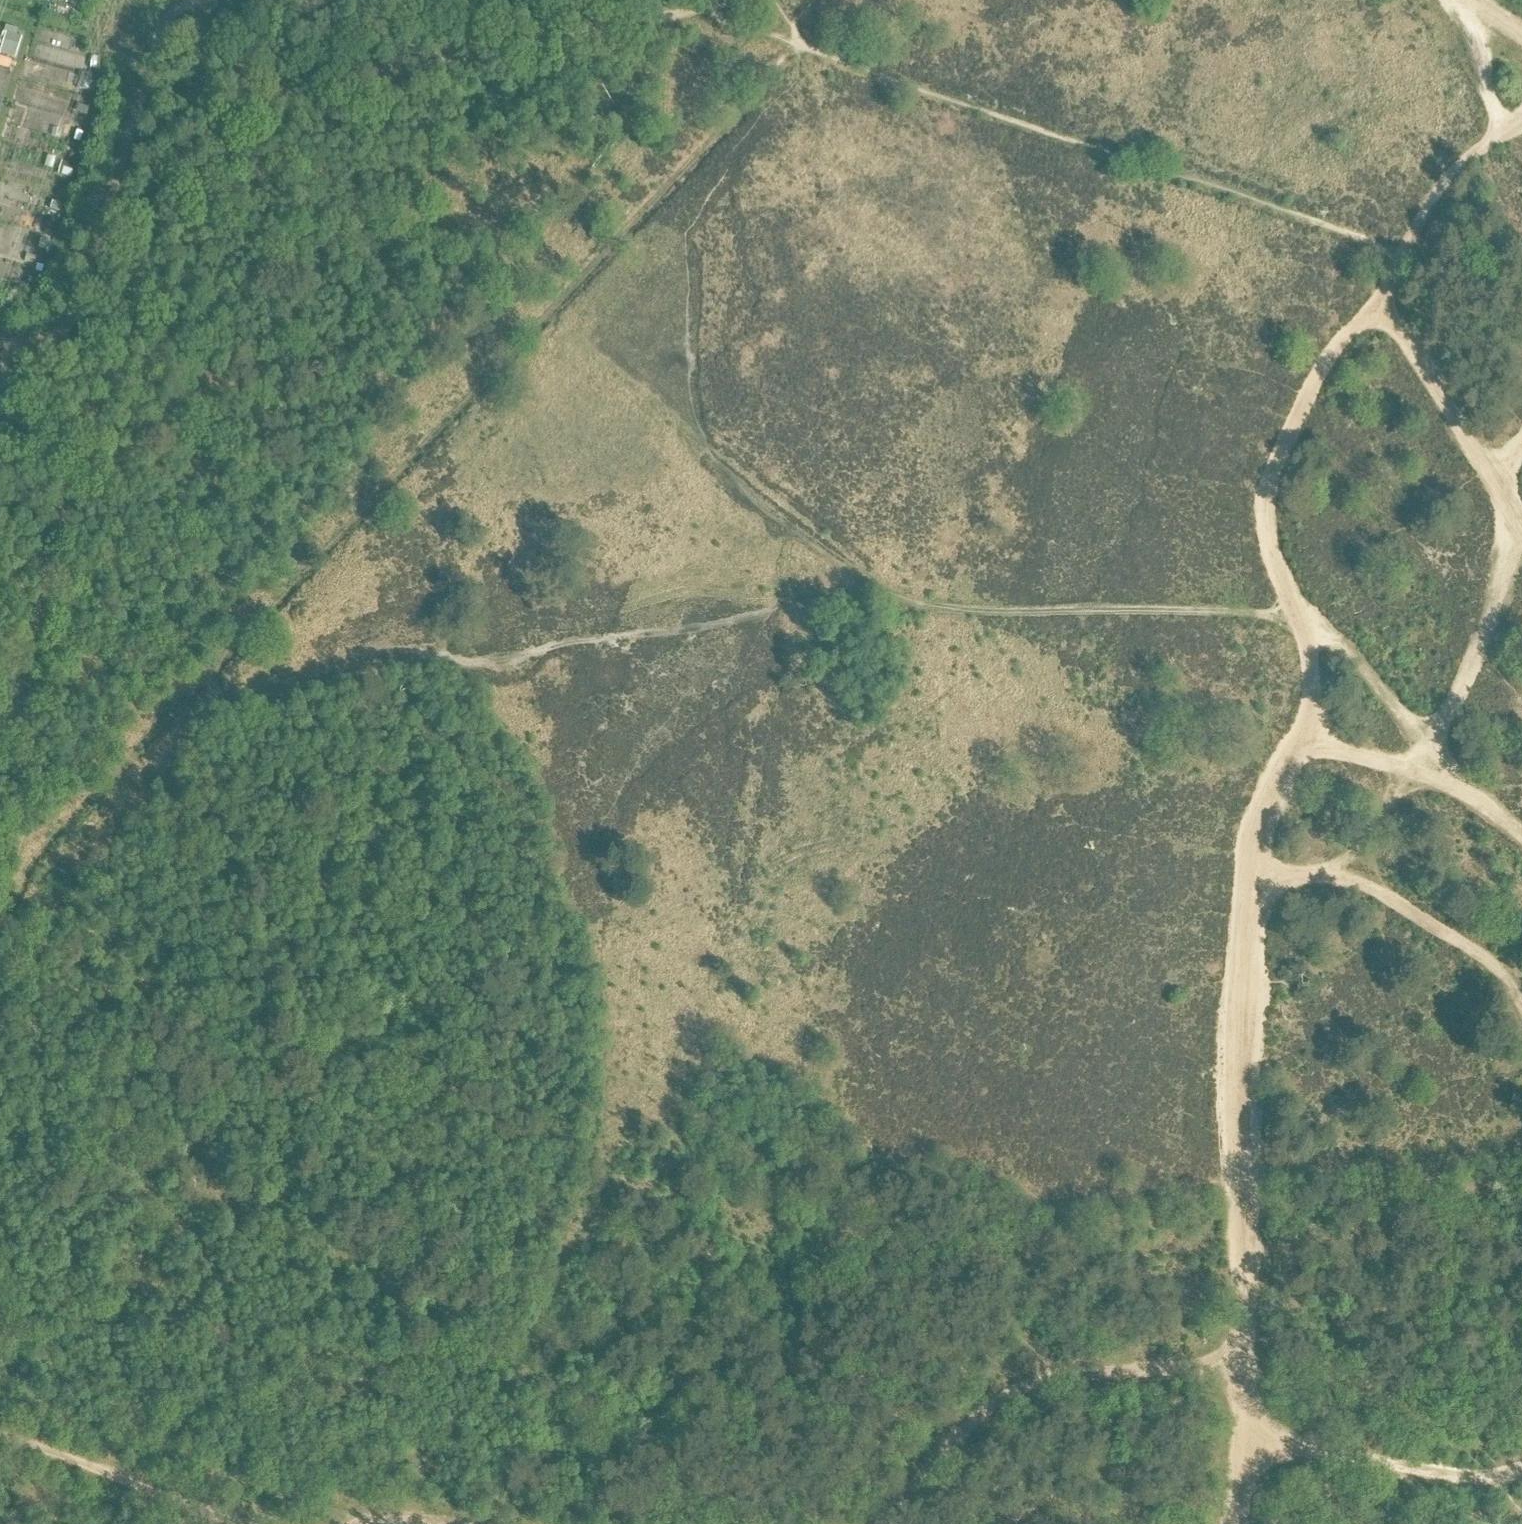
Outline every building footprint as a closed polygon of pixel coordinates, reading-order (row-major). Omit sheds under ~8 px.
[(22,38),(6,33),(0,54),(16,59),(22,38)] [(80,143),(83,134),(77,132),(74,141),(80,143)] [(71,178),(74,166),(62,162),(58,175),(71,178)] [(52,203),(50,210),(59,213),(61,205),(52,203)] [(55,229),(58,222),(50,219),(48,226),(55,229)] [(40,283),(42,274),(35,272),(33,281),(40,283)]
